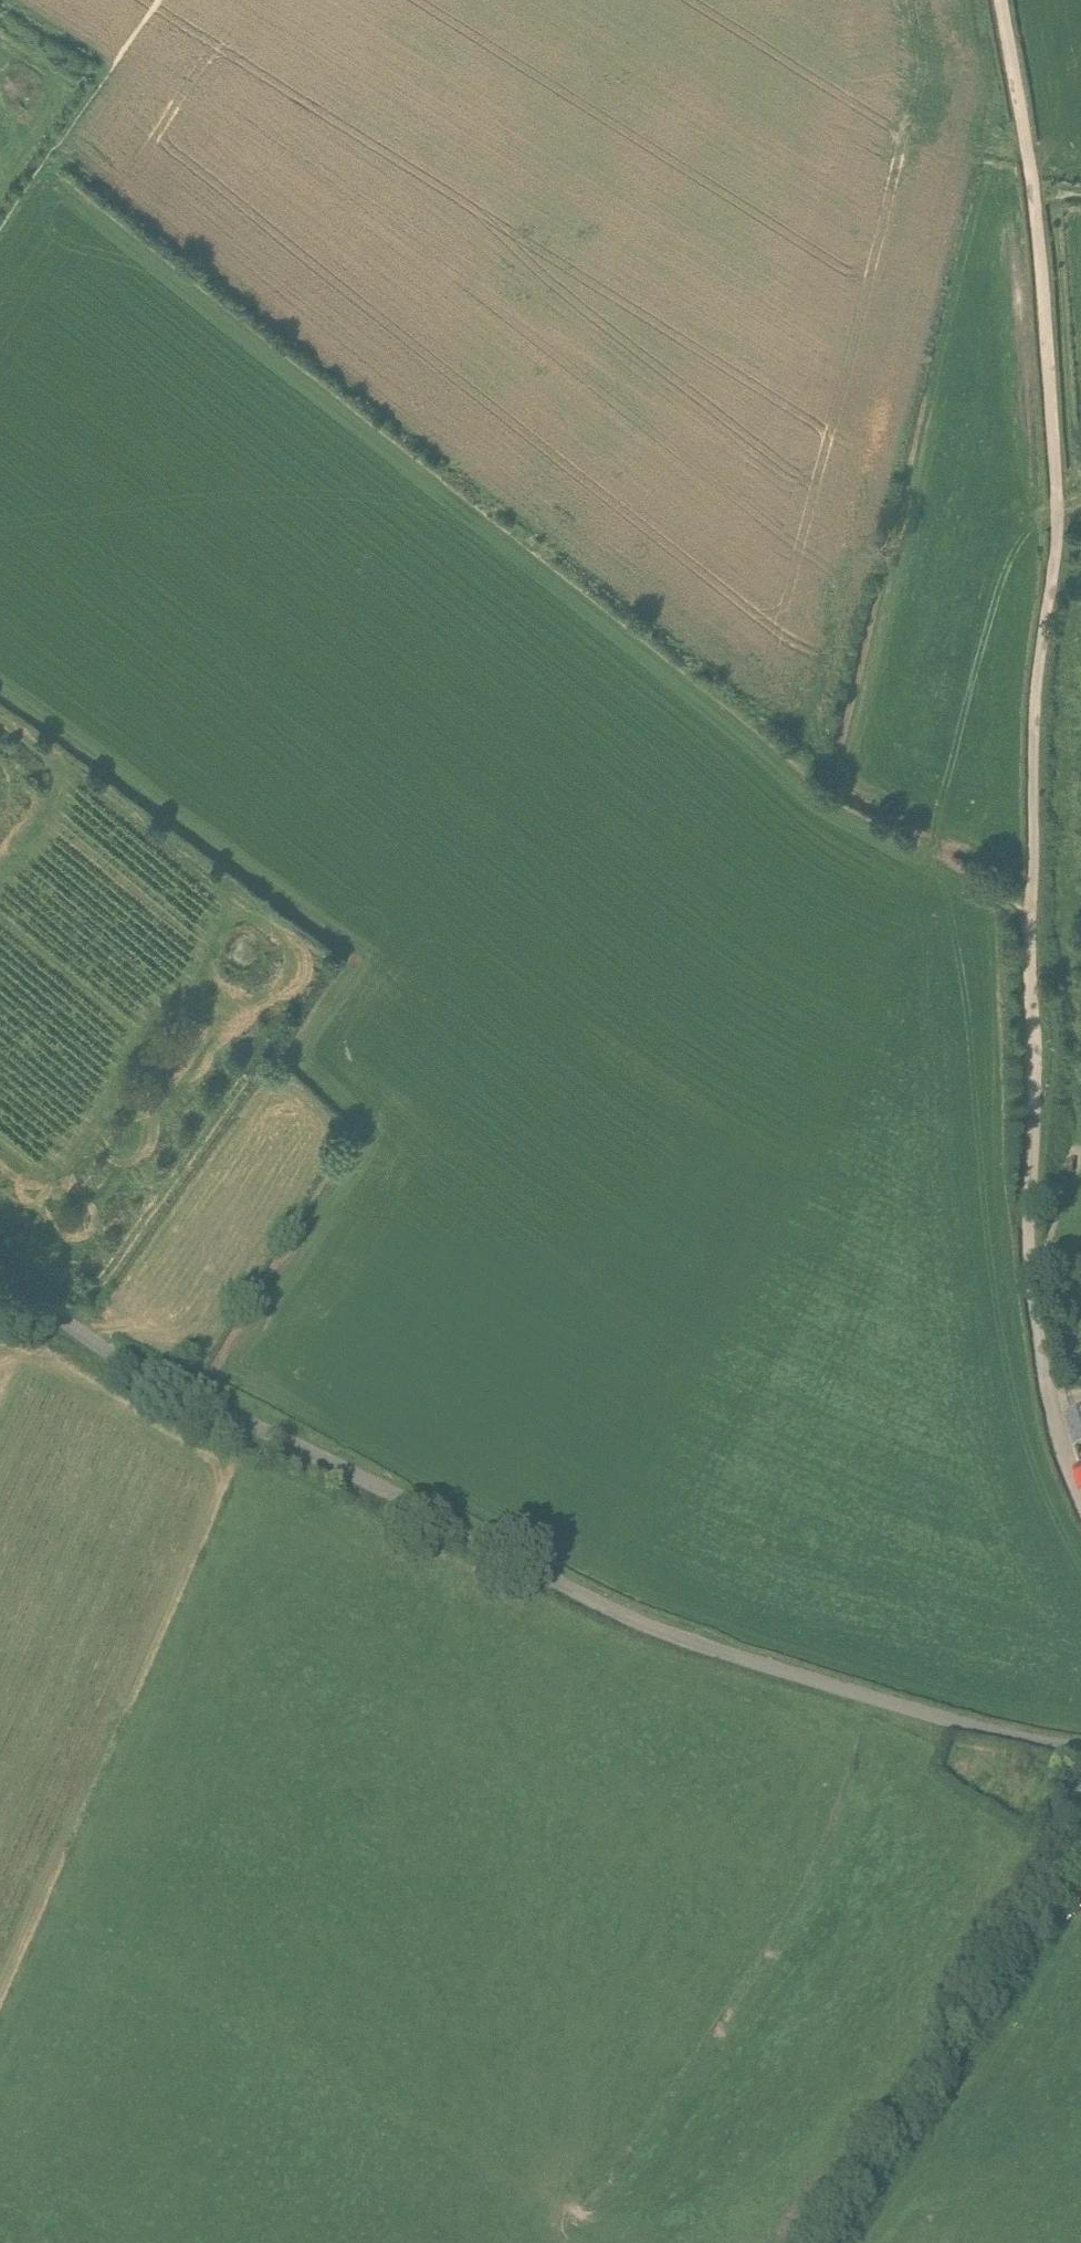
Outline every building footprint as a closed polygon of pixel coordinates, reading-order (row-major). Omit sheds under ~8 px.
[(1065,1415),(1075,1445),(1080,1443),(1080,1410),(1065,1415)]
